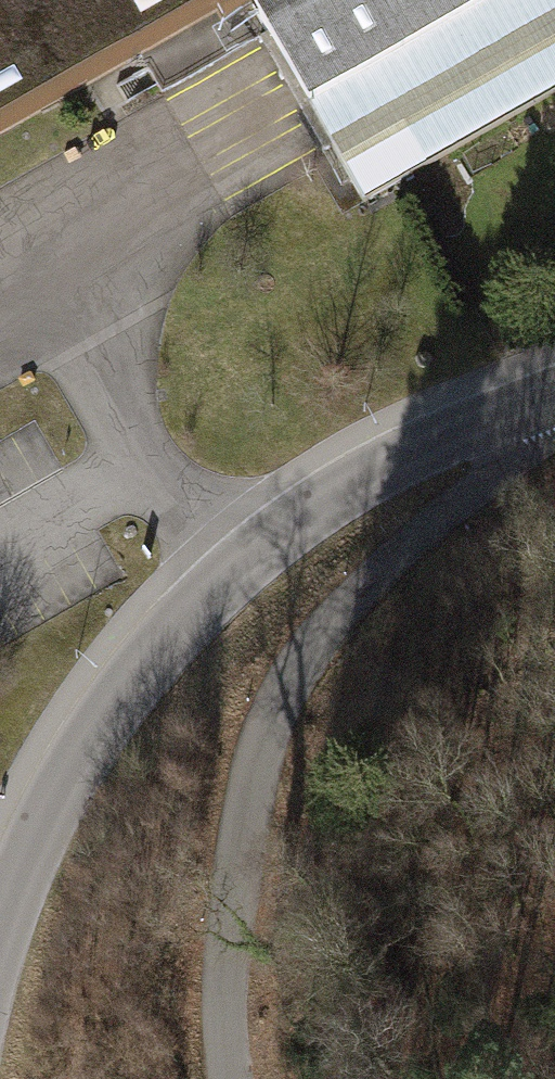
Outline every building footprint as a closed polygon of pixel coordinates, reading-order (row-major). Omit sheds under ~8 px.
[(248,4),(352,204),(554,81),(554,0),(0,0),(0,144),(248,4)]
